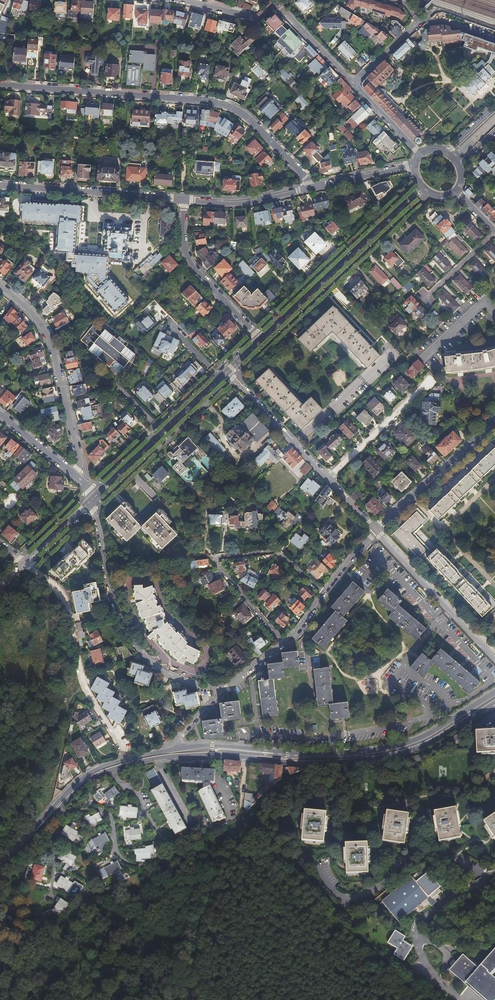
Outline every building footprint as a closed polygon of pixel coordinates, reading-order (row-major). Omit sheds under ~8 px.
[(22,0),(14,0),(11,10),(19,12),(20,12),(21,11),(23,3),(24,1),(22,0)] [(30,10),(41,10),(42,0),(31,0),(30,10)] [(243,4),(245,0),(244,0),(239,0),(237,7),(242,9),(243,4)] [(306,0),(295,0),(297,1),(295,3),(303,11),(310,4),(309,3),(306,0)] [(404,15),(398,9),(393,7),(393,5),(385,3),(384,5),(380,4),(374,2),(374,1),(370,0),(350,0),(346,6),(354,10),(356,6),(372,10),(371,12),(389,17),(390,15),(399,18),(400,19),(404,15)] [(29,2),(24,1),(23,3),(24,4),(25,5),(23,10),(22,11),(21,11),(20,12),(19,12),(18,13),(19,13),(19,14),(25,16),(29,2)] [(66,2),(55,1),(54,13),(59,13),(65,14),(66,2)] [(93,20),(93,15),(94,4),(86,4),(87,2),(82,1),(81,11),(81,14),(80,18),(80,19),(93,20)] [(80,11),(80,2),(76,2),(72,2),(71,11),(68,10),(68,17),(80,18),(81,14),(81,11),(80,11)] [(362,20),(341,7),(338,11),(346,18),(358,25),(360,23),(362,20)] [(109,10),(108,20),(108,24),(113,24),(113,20),(119,21),(120,10),(109,10)] [(148,11),(137,10),(137,18),(139,18),(139,23),(147,24),(148,11)] [(338,16),(332,10),(327,15),(330,19),(334,19),(338,16)] [(150,12),(149,23),(161,24),(162,20),(162,11),(158,11),(158,12),(150,12)] [(163,20),(173,21),(174,18),(174,12),(163,11),(163,20)] [(188,16),(188,15),(177,12),(175,18),(174,21),(174,23),(185,26),(186,23),(188,16)] [(204,17),(192,14),(192,17),(190,24),(189,28),(195,30),(195,27),(201,29),(204,17)] [(273,16),(266,23),(275,32),(283,24),(275,15),(274,16),(273,16)] [(327,15),(318,23),(324,29),(341,29),(342,22),(342,20),(338,16),(334,19),(330,19),(327,15)] [(212,37),(215,38),(216,33),(215,33),(217,22),(208,20),(205,30),(213,32),(212,37)] [(387,44),(392,39),(362,20),(360,23),(363,26),(357,32),(357,33),(364,40),(372,33),(373,34),(373,35),(373,36),(375,39),(377,39),(379,40),(381,38),(382,39),(387,44)] [(233,33),(235,25),(219,21),(217,29),(233,33)] [(394,37),(404,28),(396,21),(391,21),(391,24),(395,28),(389,33),(388,32),(387,33),(393,39),(394,37)] [(412,43),(408,39),(391,55),(398,62),(412,49),(414,50),(420,51),(425,46),(425,42),(441,40),(442,45),(460,43),(460,42),(459,33),(459,32),(452,31),(452,29),(450,29),(449,28),(443,26),(429,27),(429,29),(423,30),(423,33),(421,35),(421,36),(422,37),(422,38),(422,39),(422,40),(421,41),(421,42),(420,42),(420,43),(419,43),(418,43),(417,43),(416,42),(415,42),(414,41),(412,43)] [(296,32),(291,27),(280,38),(293,52),(302,44),(293,35),(296,32)] [(338,31),(331,44),(335,46),(342,33),(338,31)] [(460,42),(461,42),(464,43),(462,48),(476,53),(477,49),(491,54),(493,54),(492,57),(493,57),(494,57),(494,45),(490,43),(482,41),(482,40),(471,36),(471,37),(461,33),(459,33),(460,42)] [(243,41),(248,46),(249,45),(249,46),(252,43),(252,42),(254,40),(249,35),(243,41)] [(38,40),(28,40),(28,50),(37,51),(38,46),(42,46),(43,38),(38,38),(38,40)] [(243,41),(242,40),(240,38),(231,47),(236,52),(235,53),(237,55),(236,56),(238,58),(239,57),(249,47),(248,46),(243,41)] [(344,41),(337,48),(340,51),(339,52),(347,60),(351,55),(354,57),(357,54),(344,41)] [(387,45),(382,41),(377,46),(381,50),(387,45)] [(307,44),(294,56),(299,62),(307,54),(312,60),(314,58),(315,59),(308,66),(315,73),(316,72),(320,75),(329,67),(320,57),(316,53),(307,44)] [(28,50),(14,49),(13,62),(27,63),(28,50)] [(131,51),(131,60),(145,61),(144,70),(154,70),(155,56),(146,55),(146,52),(131,51)] [(484,65),(486,66),(487,65),(488,66),(491,63),(493,57),(492,57),(493,54),(491,54),(488,61),(484,65)] [(46,55),(45,68),(55,69),(56,56),(46,55)] [(60,56),(59,69),(66,70),(66,67),(74,68),(75,57),(60,56)] [(98,76),(99,65),(99,57),(93,56),(93,58),(87,58),(86,64),(92,64),(91,75),(98,76)] [(145,61),(131,60),(130,61),(143,62),(142,70),(144,70),(145,61)] [(179,75),(184,75),(188,76),(189,62),(180,61),(179,75)] [(477,91),(478,92),(486,85),(485,84),(490,78),(494,74),(488,66),(487,65),(486,66),(484,65),(480,61),(476,66),(473,64),(470,67),(471,70),(463,78),(468,82),(469,83),(463,88),(472,97),(477,91)] [(372,83),(375,86),(384,77),(384,78),(389,75),(388,74),(392,70),(385,62),(367,78),(372,83)] [(107,65),(106,76),(119,77),(119,66),(107,65)] [(128,66),(127,85),(138,85),(140,67),(128,66)] [(199,66),(198,72),(197,76),(201,76),(200,80),(207,81),(209,67),(199,66)] [(216,66),(213,79),(218,80),(218,82),(222,83),(224,82),(224,79),(225,79),(226,79),(226,78),(227,78),(227,77),(230,78),(231,77),(232,76),(231,74),(228,74),(229,69),(216,66)] [(339,77),(329,67),(320,75),(319,76),(329,86),(339,77)] [(162,74),(161,83),(171,84),(172,74),(173,70),(169,70),(164,69),(162,69),(162,74)] [(283,82),(282,82),(297,97),(301,93),(304,91),(294,81),(293,82),(289,79),(293,75),(290,73),(288,75),(283,69),(277,75),(283,82)] [(341,101),(347,107),(348,106),(354,100),(355,99),(348,92),(350,89),(340,78),(336,83),(341,88),(333,96),(339,103),(341,101)] [(365,90),(372,83),(367,78),(362,83),(362,87),(365,90)] [(372,83),(365,90),(388,114),(396,108),(397,107),(385,94),(385,91),(383,89),(376,88),(375,86),(372,83)] [(234,85),(229,94),(243,100),(246,94),(244,93),(245,90),(234,85)] [(260,102),(256,106),(260,109),(259,110),(262,113),(263,113),(270,119),(282,107),(267,92),(258,100),(260,102)] [(301,93),(297,97),(306,106),(307,107),(309,105),(302,98),(304,96),(301,93)] [(306,106),(297,97),(295,99),(298,102),(298,101),(305,108),(306,106)] [(10,101),(5,101),(4,112),(9,112),(9,115),(19,116),(20,101),(14,100),(14,103),(10,102),(10,101)] [(354,100),(348,106),(353,112),(357,108),(360,106),(354,100)] [(69,102),(64,102),(61,101),(61,109),(67,110),(76,110),(76,103),(69,102)] [(371,110),(363,102),(360,106),(357,108),(359,111),(346,123),(352,130),(368,115),(367,114),(371,110)] [(35,105),(35,104),(26,103),(25,115),(39,116),(40,111),(53,112),(54,105),(46,104),(46,106),(40,106),(35,105)] [(93,118),(99,119),(100,104),(94,103),(94,105),(91,104),(91,103),(86,103),(86,106),(81,106),(81,114),(85,115),(93,115),(93,118)] [(103,115),(113,116),(114,105),(104,104),(103,107),(103,109),(103,115)] [(396,108),(388,114),(400,126),(405,121),(401,116),(402,114),(396,108)] [(149,128),(151,111),(145,111),(145,112),(140,112),(140,110),(139,110),(139,111),(132,111),(131,122),(131,126),(138,126),(149,128)] [(181,120),(181,123),(180,126),(196,128),(197,112),(185,111),(184,120),(181,120)] [(199,121),(199,126),(207,127),(208,122),(210,112),(200,111),(199,121)] [(168,114),(167,124),(172,124),(172,123),(181,123),(181,120),(181,112),(176,112),(176,114),(168,114)] [(214,128),(218,118),(219,114),(210,112),(208,122),(207,127),(214,128)] [(167,124),(168,114),(161,113),(161,115),(156,115),(155,125),(167,126),(167,124)] [(281,114),(269,126),(275,131),(277,129),(278,130),(281,127),(280,127),(287,120),(281,114)] [(295,117),(285,127),(291,132),(292,130),(294,131),(293,132),(297,137),(305,129),(307,127),(298,118),(297,119),(295,117)] [(223,121),(218,118),(214,128),(214,130),(220,134),(220,133),(226,137),(234,125),(230,123),(224,119),(223,121)] [(405,121),(400,126),(413,140),(420,132),(407,119),(405,121)] [(373,141),(384,132),(388,128),(385,125),(382,128),(379,126),(373,120),(366,127),(373,134),(370,141),(371,140),(373,141)] [(341,124),(337,127),(351,141),(354,138),(341,124)] [(237,126),(230,133),(238,140),(244,132),(237,126)] [(310,135),(305,129),(297,137),(300,139),(299,141),(302,143),(306,140),(307,138),(310,135)] [(399,147),(384,132),(372,142),(386,156),(390,152),(391,153),(392,154),(395,151),(399,147)] [(246,148),(254,157),(263,149),(255,141),(246,148)] [(319,149),(311,141),(303,149),(311,157),(319,149)] [(353,149),(348,144),(345,144),(346,149),(344,151),(342,152),(344,162),(348,161),(348,162),(352,161),(353,164),(356,163),(354,154),(353,149)] [(264,151),(256,159),(264,167),(272,159),(268,155),(269,154),(266,151),(265,152),(264,151)] [(367,151),(354,154),(356,163),(357,165),(363,164),(364,165),(367,164),(367,163),(370,162),(371,160),(370,155),(367,151)] [(320,161),(327,155),(324,152),(310,166),(313,168),(320,161)] [(491,152),(486,155),(487,157),(484,160),(483,161),(482,159),(478,163),(479,165),(486,172),(487,173),(494,166),(494,156),(491,152)] [(15,171),(16,154),(2,153),(2,154),(0,154),(0,170),(15,171)] [(320,161),(323,173),(324,173),(327,173),(327,172),(331,171),(329,162),(330,162),(328,154),(327,155),(320,161)] [(70,178),(71,176),(71,174),(72,174),(72,168),(71,168),(72,161),(68,161),(63,161),(63,160),(59,160),(59,171),(62,171),(62,178),(66,179),(66,178),(70,178)] [(213,170),(214,162),(195,160),(194,171),(195,173),(200,174),(213,175),(213,170)] [(21,162),(20,175),(34,176),(35,163),(21,162)] [(126,163),(125,180),(143,182),(145,169),(139,169),(140,165),(126,163)] [(42,176),(42,177),(46,177),(46,179),(51,179),(52,178),(54,178),(55,166),(39,164),(38,176),(42,176)] [(78,179),(86,179),(87,179),(88,172),(90,172),(91,166),(79,165),(78,179)] [(486,172),(479,165),(477,167),(482,173),(483,174),(486,172)] [(99,167),(98,180),(119,182),(120,168),(99,167)] [(477,178),(482,173),(477,167),(472,172),(477,178)] [(171,185),(171,176),(154,174),(153,184),(171,185)] [(257,175),(249,176),(251,186),(261,184),(260,180),(262,179),(261,175),(257,176),(257,175)] [(232,177),(231,180),(223,180),(223,190),(235,191),(235,190),(240,191),(240,177),(239,176),(233,176),(232,177)] [(370,190),(374,197),(383,192),(379,183),(369,189),(370,190)] [(468,190),(466,187),(465,189),(464,192),(469,198),(473,195),(472,194),(473,192),(469,188),(468,190)] [(362,191),(344,201),(350,211),(359,205),(360,207),(368,202),(362,191)] [(323,197),(312,199),(313,204),(314,210),(325,207),(326,209),(330,208),(327,195),(323,196),(323,197)] [(9,212),(9,211),(8,211),(9,199),(5,198),(5,200),(0,199),(0,211),(9,212)] [(476,204),(493,223),(494,220),(494,213),(491,209),(482,199),(476,204)] [(21,219),(54,223),(54,224),(56,224),(54,251),(56,251),(68,266),(71,266),(75,271),(85,272),(85,278),(113,311),(128,299),(108,276),(107,278),(105,275),(106,274),(108,257),(122,258),(122,261),(129,261),(130,253),(127,252),(128,248),(128,247),(124,247),(124,241),(128,241),(128,240),(129,236),(131,236),(132,224),(123,223),(122,228),(115,227),(116,222),(105,222),(103,238),(106,238),(105,250),(106,250),(105,251),(78,248),(82,205),(56,202),(56,203),(23,200),(23,202),(21,202),(20,208),(22,208),(21,219)] [(288,206),(282,207),(282,208),(284,218),(285,222),(289,221),(289,223),(295,221),(293,214),(292,211),(293,211),(291,204),(287,205),(288,206)] [(298,212),(301,222),(306,221),(305,217),(315,215),(314,210),(313,204),(307,205),(307,206),(300,208),(301,211),(298,212)] [(279,219),(284,218),(282,208),(274,210),(276,222),(280,221),(279,219)] [(254,214),(256,222),(269,219),(268,211),(254,214)] [(434,221),(433,222),(448,238),(449,238),(451,240),(454,237),(455,236),(457,234),(455,231),(456,230),(450,225),(452,223),(447,219),(446,220),(440,214),(439,215),(435,211),(430,216),(434,221)] [(209,222),(213,222),(214,213),(207,212),(207,217),(204,216),(203,225),(209,225),(209,222)] [(226,214),(214,212),(214,213),(213,222),(225,223),(226,214)] [(162,223),(162,237),(173,237),(173,221),(166,221),(166,216),(159,216),(159,223),(162,223)] [(246,216),(235,218),(236,228),(247,226),(246,216)] [(330,220),(323,226),(331,235),(332,235),(332,236),(333,236),(334,236),(335,236),(335,235),(336,234),(336,233),(335,232),(335,231),(338,228),(330,220)] [(483,235),(470,222),(464,228),(477,241),(483,235)] [(416,230),(400,245),(408,254),(424,239),(416,230)] [(199,235),(198,236),(199,245),(209,243),(207,234),(206,234),(205,232),(198,233),(199,235)] [(315,233),(305,242),(316,254),(321,249),(323,249),(326,246),(326,245),(315,233)] [(226,235),(222,238),(222,239),(227,245),(231,249),(231,242),(231,238),(226,235)] [(451,240),(448,243),(461,256),(467,250),(454,237),(451,240)] [(448,243),(451,240),(449,238),(448,238),(440,245),(443,248),(448,243)] [(494,260),(494,248),(492,244),(485,250),(494,260)] [(198,253),(202,260),(210,255),(205,248),(198,253)] [(447,254),(442,248),(432,258),(445,271),(451,266),(444,258),(447,254)] [(298,249),(288,258),(299,270),(304,265),(306,265),(309,262),(309,261),(298,249)] [(261,255),(260,255),(261,255),(266,262),(268,263),(270,261),(279,270),(284,266),(283,265),(284,264),(281,261),(283,260),(278,254),(276,252),(273,251),(269,255),(267,254),(266,252),(265,252),(261,255)] [(217,254),(216,252),(210,255),(202,260),(207,268),(213,265),(211,262),(216,259),(214,256),(217,254)] [(391,252),(384,259),(390,265),(397,258),(391,252)] [(152,268),(163,258),(159,254),(148,264),(152,268)] [(250,269),(252,267),(257,273),(266,265),(265,263),(266,262),(261,255),(256,257),(255,260),(248,267),(250,269)] [(169,256),(162,263),(170,272),(178,265),(169,256)] [(4,274),(11,266),(5,261),(4,262),(0,259),(0,271),(4,274)] [(27,267),(29,264),(30,263),(25,259),(14,273),(18,277),(18,276),(25,281),(33,272),(27,267)] [(469,265),(482,278),(488,272),(475,259),(469,265)] [(224,260),(215,269),(223,277),(232,269),(224,260)] [(248,267),(243,261),(237,266),(249,279),(255,274),(250,269),(248,267)] [(149,270),(152,268),(148,264),(146,262),(138,270),(143,276),(149,270)] [(426,264),(416,273),(429,287),(435,281),(429,275),(433,271),(426,264)] [(51,270),(44,265),(32,279),(43,288),(50,279),(47,275),(51,270)] [(394,278),(388,271),(384,275),(375,266),(369,272),(381,285),(386,281),(388,283),(394,278)] [(143,276),(141,277),(144,280),(151,273),(149,270),(143,276)] [(230,273),(221,281),(226,286),(226,287),(226,288),(227,290),(229,290),(229,289),(230,290),(238,282),(230,273)] [(453,280),(466,293),(476,284),(470,278),(467,282),(459,274),(453,280)] [(408,281),(403,286),(408,291),(414,287),(408,281)] [(361,282),(351,292),(357,299),(367,289),(361,282)] [(194,306),(196,308),(199,305),(197,304),(202,299),(198,295),(198,293),(197,292),(196,292),(190,286),(182,294),(192,304),(190,305),(192,307),(194,306)] [(251,294),(244,287),(234,296),(244,307),(248,308),(247,309),(257,310),(258,309),(261,310),(269,302),(262,294),(258,290),(253,295),(251,294)] [(268,289),(262,294),(269,302),(270,302),(275,297),(268,289)] [(437,295),(453,312),(459,306),(453,300),(443,290),(437,295)] [(50,305),(43,310),(46,314),(56,308),(55,307),(61,302),(60,299),(62,299),(57,296),(55,297),(54,297),(48,301),(50,305)] [(409,314),(412,311),(420,320),(427,313),(411,296),(404,302),(408,306),(405,309),(409,314)] [(463,302),(457,296),(453,300),(459,306),(463,302)] [(207,304),(204,301),(199,305),(196,308),(194,309),(201,317),(212,307),(208,303),(207,304)] [(335,304),(300,337),(311,349),(334,329),(368,367),(381,355),(340,309),(340,308),(338,306),(338,307),(335,304)] [(5,315),(0,320),(9,328),(13,323),(19,318),(13,313),(15,312),(10,308),(5,315)] [(434,319),(439,325),(444,320),(434,310),(432,313),(436,317),(434,319)] [(57,320),(54,322),(57,327),(68,321),(62,312),(55,316),(57,320)] [(142,328),(144,329),(146,331),(156,323),(148,313),(138,322),(140,324),(140,326),(142,328)] [(23,314),(19,318),(13,323),(15,326),(16,326),(21,332),(21,333),(28,327),(22,320),(26,317),(23,314)] [(399,319),(390,327),(396,335),(402,330),(405,333),(409,329),(399,319)] [(103,329),(95,322),(81,338),(91,346),(89,348),(119,374),(136,354),(106,328),(103,332),(101,330),(103,329)] [(181,322),(177,325),(187,336),(191,332),(181,322)] [(219,327),(217,330),(218,332),(228,341),(230,339),(229,337),(234,332),(234,331),(235,331),(235,330),(234,328),(228,322),(221,329),(219,327)] [(21,332),(16,326),(12,328),(18,335),(21,332)] [(217,330),(216,330),(208,337),(210,339),(217,333),(218,332),(217,330)] [(30,332),(21,338),(26,345),(35,339),(30,332)] [(224,341),(217,333),(210,339),(218,347),(224,341)] [(173,342),(165,339),(167,336),(160,334),(154,351),(174,358),(175,356),(180,342),(174,339),(173,342)] [(192,341),(202,351),(205,348),(206,349),(210,345),(200,334),(192,341)] [(33,369),(38,367),(36,361),(40,359),(39,358),(44,357),(41,347),(33,350),(33,353),(29,355),(33,369)] [(444,357),(446,373),(483,369),(488,368),(493,366),(494,366),(494,349),(490,350),(486,351),(475,354),(444,357)] [(65,360),(67,370),(78,368),(75,357),(74,358),(72,351),(65,352),(66,359),(65,360)] [(419,370),(423,365),(417,359),(412,364),(413,364),(405,372),(410,377),(415,373),(416,373),(419,370)] [(186,367),(182,371),(189,378),(192,376),(191,375),(193,374),(197,371),(197,370),(200,366),(195,361),(192,365),(192,364),(188,368),(186,367)] [(268,368),(256,380),(302,429),(322,410),(311,398),(303,405),(268,368)] [(69,372),(70,378),(71,384),(79,382),(77,376),(79,375),(78,370),(71,371),(69,372)] [(176,380),(172,383),(176,388),(177,389),(180,385),(181,386),(185,382),(185,381),(186,380),(187,380),(189,378),(182,371),(178,375),(179,376),(175,380),(176,380)] [(48,374),(39,376),(41,385),(50,383),(48,374)] [(401,377),(394,384),(402,392),(409,385),(401,377)] [(157,391),(158,392),(164,399),(165,400),(173,392),(176,388),(172,383),(171,383),(168,386),(165,384),(162,386),(159,388),(160,389),(157,391)] [(75,396),(86,393),(84,384),(72,387),(74,397),(75,396)] [(144,385),(141,387),(139,387),(137,389),(137,391),(135,394),(144,404),(147,401),(148,402),(151,399),(150,398),(153,395),(144,385)] [(27,392),(24,387),(15,398),(15,399),(17,401),(13,406),(21,413),(30,403),(21,396),(24,392),(26,393),(27,392)] [(51,387),(43,389),(44,394),(42,394),(44,403),(54,400),(51,387)] [(399,394),(392,387),(389,389),(388,387),(382,393),(390,402),(399,394)] [(6,391),(4,394),(0,399),(0,401),(5,405),(8,402),(10,404),(15,399),(15,398),(6,391)] [(158,392),(153,397),(160,404),(164,399),(158,392)] [(423,400),(422,424),(424,424),(424,426),(425,427),(433,427),(435,426),(435,424),(436,424),(436,411),(440,411),(441,410),(441,405),(439,404),(439,394),(428,393),(426,395),(426,400),(423,400)] [(236,397),(222,411),(231,420),(245,407),(236,397)] [(376,398),(368,406),(372,411),(373,410),(378,414),(385,407),(376,398)] [(77,401),(79,409),(82,409),(91,407),(89,399),(77,401)] [(101,404),(100,405),(102,413),(96,415),(96,414),(93,415),(94,417),(103,415),(101,404)] [(102,413),(100,405),(91,407),(82,409),(85,420),(94,418),(94,417),(93,415),(96,414),(96,415),(102,413)] [(57,417),(59,416),(56,407),(42,410),(43,415),(42,415),(44,422),(50,421),(50,422),(57,420),(57,417)] [(364,410),(356,418),(360,422),(361,421),(366,425),(372,418),(364,410)] [(129,413),(122,420),(125,423),(129,427),(136,421),(129,413)] [(252,415),(239,427),(238,426),(236,428),(236,427),(229,434),(233,439),(231,441),(229,443),(229,444),(234,450),(236,450),(238,448),(241,452),(253,441),(255,443),(268,430),(258,419),(257,420),(252,415)] [(348,419),(339,427),(350,438),(358,430),(348,419)] [(131,430),(131,429),(129,427),(125,423),(122,420),(120,422),(123,425),(119,429),(124,435),(127,433),(128,433),(129,433),(131,432),(131,430)] [(93,430),(91,422),(81,424),(83,433),(93,430)] [(53,429),(44,434),(48,441),(50,441),(52,440),(54,442),(60,438),(59,436),(62,434),(62,433),(57,425),(52,428),(53,429)] [(404,426),(395,433),(406,445),(413,436),(404,426)] [(114,427),(105,435),(111,442),(112,441),(113,441),(115,444),(122,437),(114,427)] [(452,431),(436,446),(445,455),(461,440),(452,431)] [(225,449),(209,432),(202,439),(218,456),(225,449)] [(338,434),(337,433),(334,436),(333,435),(329,438),(330,440),(326,444),(327,446),(331,449),(334,447),(335,448),(341,442),(340,442),(343,439),(338,434)] [(186,482),(197,482),(197,484),(209,472),(209,458),(206,455),(189,437),(186,439),(178,447),(179,448),(176,451),(174,451),(171,453),(170,453),(169,453),(168,454),(168,455),(172,460),(174,459),(175,460),(177,459),(179,461),(173,468),(186,482)] [(109,448),(110,447),(103,439),(100,440),(101,445),(100,446),(100,445),(89,456),(95,462),(102,456),(101,456),(104,453),(103,453),(109,448)] [(268,445),(271,442),(268,439),(262,444),(265,447),(268,445)] [(6,455),(9,458),(18,446),(11,440),(5,448),(9,450),(6,453),(6,455)] [(387,441),(376,451),(380,455),(381,455),(385,458),(394,449),(387,441)] [(325,449),(327,446),(326,444),(325,443),(317,451),(326,462),(329,459),(331,462),(334,459),(332,457),(332,456),(325,449)] [(421,446),(421,451),(425,456),(427,456),(427,462),(430,465),(432,464),(432,465),(436,461),(436,460),(438,457),(425,443),(421,446)] [(265,447),(253,459),(259,466),(270,457),(276,464),(281,459),(280,458),(283,456),(277,450),(274,452),(268,445),(265,447)] [(429,511),(437,520),(459,500),(458,499),(480,479),(480,478),(494,464),(494,445),(494,446),(494,447),(471,469),(472,469),(450,490),(450,491),(429,511)] [(20,446),(13,455),(24,464),(31,455),(20,446)] [(301,458),(292,448),(283,457),(292,467),(301,458)] [(369,456),(362,463),(374,476),(382,469),(369,456)] [(412,456),(406,462),(414,471),(420,465),(412,456)] [(10,484),(17,492),(22,487),(30,479),(35,475),(31,469),(33,467),(34,466),(34,465),(34,464),(33,463),(32,463),(31,463),(30,463),(26,469),(15,479),(15,480),(10,484)] [(311,468),(308,465),(302,472),(305,475),(311,468)] [(162,468),(153,476),(155,478),(153,481),(148,475),(145,477),(156,491),(161,493),(163,486),(160,483),(169,475),(162,468)] [(401,472),(391,481),(400,491),(410,482),(401,472)] [(50,477),(49,490),(63,490),(64,480),(60,479),(61,477),(50,477)] [(308,478),(299,488),(306,493),(307,492),(312,496),(321,486),(313,480),(312,481),(308,478)] [(324,504),(327,501),(332,505),(335,501),(330,497),(330,498),(329,497),(328,496),(332,491),(327,485),(316,499),(315,500),(321,505),(320,505),(323,507),(325,505),(324,504)] [(356,489),(350,495),(355,501),(361,495),(356,489)] [(385,491),(379,497),(385,503),(391,498),(385,491)] [(371,502),(367,506),(375,514),(382,507),(373,497),(370,500),(371,502)] [(270,509),(271,508),(275,504),(275,503),(271,500),(266,506),(270,509)] [(143,528),(142,527),(134,518),(138,515),(125,502),(110,516),(111,516),(107,520),(115,529),(112,532),(124,545),(143,528)] [(228,514),(228,507),(222,507),(223,511),(219,511),(219,513),(215,514),(215,524),(216,524),(217,525),(220,525),(221,524),(228,524),(228,514)] [(240,513),(240,507),(229,507),(229,514),(228,514),(228,524),(235,524),(235,526),(240,526),(240,521),(238,521),(238,516),(236,516),(236,514),(240,513)] [(27,509),(20,517),(28,524),(34,518),(35,520),(39,516),(30,508),(29,510),(27,509)] [(277,509),(273,514),(270,517),(273,519),(274,518),(277,520),(276,522),(280,525),(278,527),(285,532),(284,533),(285,534),(292,525),(295,528),(299,522),(302,518),(303,516),(297,512),(294,517),(287,512),(285,514),(277,509)] [(142,527),(143,528),(151,537),(147,541),(159,553),(178,535),(169,526),(172,523),(161,510),(142,527)] [(418,557),(428,548),(413,533),(421,524),(422,525),(428,520),(420,512),(418,513),(415,510),(408,516),(410,518),(394,533),(418,557)] [(215,524),(215,514),(208,513),(208,512),(204,511),(204,518),(208,518),(208,517),(209,517),(209,524),(210,524),(211,525),(214,525),(214,524),(215,524)] [(247,512),(247,513),(245,513),(245,520),(240,520),(240,521),(240,526),(241,531),(245,531),(245,527),(248,527),(254,529),(256,529),(258,527),(259,526),(260,521),(261,519),(263,519),(263,513),(258,514),(258,511),(252,511),(252,512),(247,512)] [(305,521),(302,518),(299,522),(303,527),(304,528),(308,524),(305,521)] [(303,527),(299,522),(295,528),(298,532),(303,527)] [(332,526),(329,523),(329,522),(320,531),(325,536),(329,541),(333,544),(339,537),(337,534),(339,532),(332,526)] [(9,526),(2,534),(11,542),(15,538),(14,537),(17,533),(9,526)] [(293,530),(287,538),(289,540),(295,532),(293,530)] [(295,532),(289,540),(299,548),(308,537),(304,534),(301,537),(295,532)] [(83,541),(53,570),(70,588),(74,584),(67,576),(76,568),(77,569),(80,566),(79,565),(93,552),(83,541)] [(433,546),(424,555),(481,616),(491,607),(433,546)] [(330,554),(323,560),(331,568),(335,564),(333,563),(336,560),(330,554)] [(190,564),(190,566),(190,572),(200,569),(200,567),(208,565),(207,560),(190,564)] [(246,575),(244,560),(243,560),(241,560),(241,561),(235,562),(236,563),(235,564),(235,566),(236,566),(236,568),(238,567),(238,571),(238,575),(239,575),(240,579),(246,575)] [(332,574),(317,560),(314,563),(313,563),(307,569),(307,570),(311,574),(316,578),(322,572),(322,571),(323,570),(324,571),(323,572),(329,578),(332,574)] [(275,564),(269,571),(277,579),(283,572),(275,564)] [(208,574),(201,578),(205,586),(213,582),(208,574)] [(240,579),(240,580),(254,588),(258,581),(247,574),(246,575),(240,579)] [(220,580),(210,585),(215,595),(225,590),(220,580)] [(321,627),(314,635),(325,645),(348,618),(344,614),(366,590),(356,580),(345,593),(334,605),(338,609),(332,615),(321,627)] [(84,590),(73,592),(77,614),(90,611),(89,603),(99,600),(96,582),(83,585),(84,590)] [(142,586),(134,586),(134,600),(142,600),(142,601),(135,603),(136,605),(141,618),(144,617),(149,630),(150,630),(151,632),(147,635),(150,638),(156,634),(157,636),(159,637),(157,638),(167,649),(169,648),(178,659),(184,655),(188,657),(186,659),(194,663),(200,651),(187,644),(186,643),(187,642),(178,631),(177,632),(167,622),(166,622),(161,606),(158,607),(153,593),(155,593),(152,586),(145,589),(143,588),(142,586)] [(304,586),(298,593),(304,598),(306,596),(308,598),(312,594),(304,586)] [(265,601),(270,595),(262,589),(257,595),(257,597),(259,600),(261,599),(262,598),(265,601)] [(390,590),(380,601),(394,612),(391,616),(418,640),(427,629),(400,605),(403,601),(390,590)] [(279,600),(275,594),(265,604),(271,609),(279,600)] [(299,600),(292,608),(298,614),(305,607),(299,600)] [(242,607),(235,614),(243,624),(251,617),(242,607)] [(276,619),(276,622),(278,624),(281,624),(284,627),(287,624),(285,622),(288,620),(282,614),(276,619)] [(82,629),(77,632),(79,644),(82,643),(81,638),(85,637),(84,632),(83,632),(82,629)] [(90,651),(95,650),(94,646),(102,643),(97,632),(89,635),(90,637),(90,638),(89,638),(89,639),(88,639),(88,640),(88,641),(88,642),(87,643),(90,651)] [(257,653),(259,657),(263,654),(259,650),(266,645),(265,644),(267,643),(265,640),(263,641),(260,637),(252,643),(253,643),(257,649),(254,652),(255,653),(257,653)] [(126,647),(117,650),(118,654),(122,654),(123,659),(132,655),(126,647)] [(236,647),(230,652),(236,661),(234,662),(238,667),(246,660),(236,647)] [(102,663),(99,650),(89,651),(92,665),(102,663)] [(436,666),(470,695),(480,683),(443,652),(434,663),(425,656),(414,669),(424,679),(436,666)] [(259,679),(256,679),(260,716),(275,715),(272,678),(282,677),(281,668),(296,667),(294,653),(290,653),(280,654),(281,663),(276,663),(267,664),(268,678),(262,679),(261,676),(259,677),(259,679)] [(131,661),(127,674),(135,676),(134,681),(148,686),(152,673),(143,670),(144,665),(131,661)] [(327,667),(312,668),(315,704),(326,704),(327,717),(345,716),(344,702),(330,703),(327,667)] [(97,677),(91,688),(99,692),(97,697),(105,701),(102,706),(110,710),(108,715),(120,721),(127,710),(117,705),(120,700),(112,696),(114,691),(107,687),(109,683),(97,677)] [(186,689),(172,692),(176,705),(184,703),(186,708),(200,705),(197,692),(187,694),(186,689)] [(221,720),(202,721),(203,739),(222,738),(221,722),(240,721),(239,703),(220,704),(221,720)] [(154,705),(142,710),(144,716),(143,716),(149,729),(163,722),(157,710),(154,705)] [(78,712),(73,710),(72,716),(79,727),(92,720),(87,711),(78,716),(78,715),(78,712)] [(100,732),(90,738),(96,747),(106,741),(100,732)] [(478,732),(476,732),(477,755),(479,755),(494,754),(494,732),(478,732)] [(80,738),(71,743),(80,757),(89,752),(80,738)] [(62,769),(60,776),(63,780),(71,776),(68,771),(77,765),(72,758),(64,762),(66,764),(64,766),(65,767),(62,769)] [(223,761),(223,770),(239,771),(241,762),(229,762),(223,761)] [(268,766),(261,765),(260,772),(266,773),(266,774),(270,774),(270,773),(275,773),(274,783),(270,782),(268,785),(272,788),(277,784),(281,781),(282,767),(268,766)] [(303,768),(288,767),(290,776),(303,770),(303,768)] [(181,771),(181,775),(184,776),(184,780),(205,781),(205,789),(201,791),(216,822),(227,817),(223,809),(225,807),(223,803),(221,804),(212,786),(212,782),(217,782),(218,771),(184,769),(184,772),(181,771)] [(164,782),(156,786),(161,796),(159,797),(183,840),(194,834),(164,782)] [(260,791),(263,795),(272,788),(268,785),(267,784),(260,791)] [(244,800),(251,804),(252,787),(246,786),(244,800)] [(114,787),(104,795),(108,800),(119,792),(114,787)] [(122,807),(122,811),(123,811),(122,816),(133,818),(135,808),(122,807)] [(460,840),(455,812),(455,810),(433,813),(438,843),(460,840)] [(404,845),(408,817),(409,815),(387,811),(386,814),(382,842),(404,845)] [(303,812),(301,840),(301,842),(323,844),(325,816),(325,814),(303,812)] [(90,815),(87,817),(91,825),(102,819),(98,813),(91,817),(90,815)] [(494,842),(494,814),(482,822),(494,842)] [(75,829),(69,837),(82,845),(87,836),(84,835),(79,831),(75,829)] [(141,829),(126,830),(126,834),(127,834),(127,840),(142,838),(141,829)] [(106,834),(92,841),(96,848),(103,844),(109,841),(106,834)] [(344,844),(344,846),(345,873),(345,875),(367,874),(367,843),(344,844)] [(146,849),(137,850),(138,854),(139,859),(148,858),(147,855),(152,854),(151,847),(146,848),(146,849)] [(77,855),(72,863),(80,869),(86,860),(77,855)] [(126,864),(112,871),(116,879),(130,873),(126,864)] [(34,867),(32,883),(43,885),(46,869),(34,867)] [(436,901),(434,899),(433,897),(437,893),(440,891),(438,888),(440,886),(427,871),(420,877),(416,872),(381,901),(398,921),(413,909),(419,912),(429,904),(431,906),(436,901)] [(74,882),(69,890),(78,896),(77,897),(86,903),(93,890),(84,885),(83,887),(74,882)] [(61,913),(57,918),(63,921),(65,922),(70,915),(73,916),(78,907),(67,900),(64,904),(67,906),(63,914),(61,913)] [(395,930),(387,942),(397,948),(393,954),(403,960),(412,947),(402,941),(405,937),(395,930)] [(478,969),(463,956),(449,971),(464,984),(465,983),(485,999),(494,999),(494,979),(490,975),(494,969),(494,949),(478,969)] [(478,956),(474,961),(472,959),(470,961),(476,967),(483,960),(478,956)]
